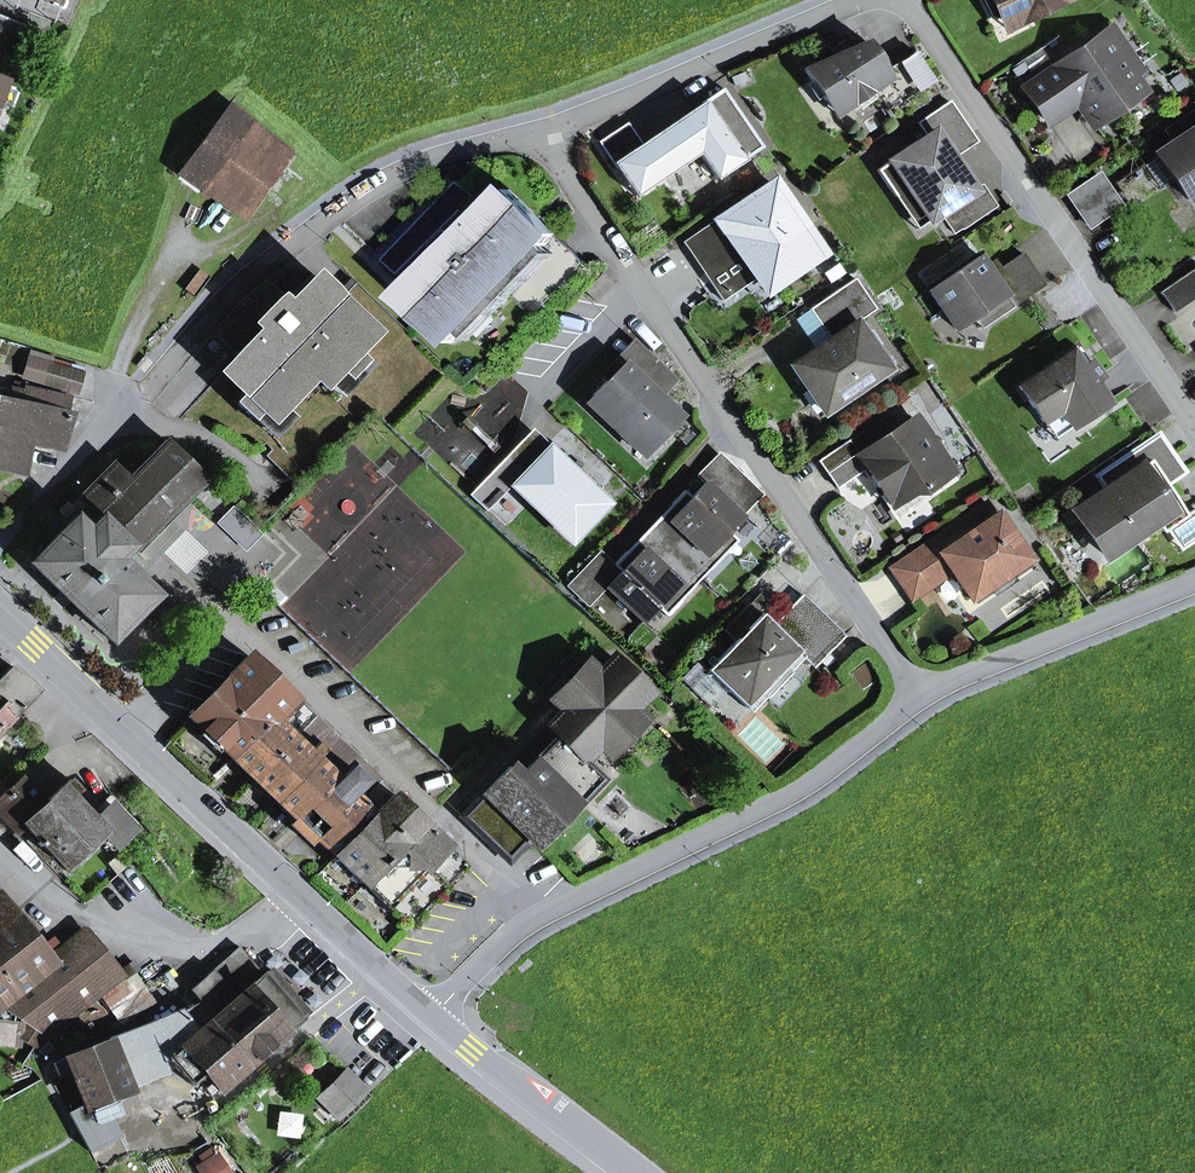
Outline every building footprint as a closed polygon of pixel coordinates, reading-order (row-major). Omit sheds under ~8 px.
[(992,15),(1000,17),(1005,28),(1063,0),(985,0),(992,15)] [(8,62),(22,27),(0,19),(0,59),(8,62)] [(1056,66),(1023,88),(1042,116),(1068,98),(1077,100),(1093,123),(1107,113),(1121,108),(1130,97),(1142,89),(1120,57),(1128,52),(1113,30),(1058,68),(1056,66)] [(891,78),(886,70),(866,41),(850,48),(844,39),(830,49),(834,55),(804,69),(836,116),(875,90),(891,78)] [(891,78),(875,90),(890,112),(935,81),(915,51),(886,70),(891,78)] [(723,88),(641,143),(613,163),(635,196),(699,153),(716,179),(763,148),(723,88)] [(876,170),(895,197),(908,188),(930,220),(940,213),(973,190),(945,150),(971,133),(949,101),(917,123),(926,136),(876,170)] [(229,104),(179,172),(241,216),(288,150),(229,104)] [(1189,201),(1194,197),(1194,110),(1169,127),(1177,140),(1157,153),(1189,201)] [(599,142),(613,163),(641,143),(627,123),(599,142)] [(1068,196),(1078,211),(1109,190),(1099,175),(1068,196)] [(474,196),(458,181),(383,260),(398,275),(474,196)] [(754,271),(783,277),(818,252),(770,182),(682,242),(706,277),(741,253),(754,271)] [(954,233),(961,228),(994,206),(981,185),(973,190),(940,213),(954,233)] [(916,229),(930,220),(908,188),(895,197),(916,229)] [(450,252),(405,299),(452,343),(463,331),(545,246),(556,234),(510,190),(491,209),(484,203),(444,245),(450,252)] [(1109,190),(1078,211),(1089,226),(1119,205),(1109,190)] [(463,331),(472,339),(553,254),(545,246),(463,331)] [(722,301),(757,277),(765,289),(783,277),(754,271),(741,253),(706,277),(722,301)] [(929,290),(956,329),(973,317),(1005,296),(1012,307),(1044,285),(1022,253),(992,274),(980,256),(929,290)] [(1160,292),(1174,312),(1194,297),(1194,268),(1160,292)] [(281,300),(272,310),(260,322),(265,327),(240,353),(223,371),(245,392),(236,402),(253,418),(262,408),(272,418),(282,407),(314,374),(324,384),(326,381),(339,368),(349,377),(366,360),(356,351),(374,331),(315,275),(290,302),(286,305),(281,300)] [(888,369),(856,322),(875,309),(854,279),(809,309),(830,339),(815,349),(791,366),(807,389),(822,379),(838,403),(888,369)] [(286,305),(290,302),(272,285),(260,298),(272,310),(281,300),(286,305)] [(973,317),(981,328),(1012,307),(1005,296),(973,317)] [(260,322),(272,310),(260,298),(223,337),(240,353),(265,327),(260,322)] [(815,349),(830,339),(809,309),(794,320),(815,349)] [(622,364),(657,398),(675,379),(643,349),(634,340),(600,375),(606,381),(622,364)] [(1071,351),(1019,387),(1043,422),(1043,421),(1060,410),(1072,427),(1072,428),(1107,404),(1092,381),(1099,377),(1089,362),(1082,367),(1071,351)] [(31,360),(26,376),(45,381),(50,365),(31,360)] [(326,381),(341,395),(370,364),(366,360),(349,377),(339,368),(326,381)] [(657,398),(622,364),(606,381),(593,395),(593,396),(610,412),(605,418),(626,439),(632,432),(649,449),(650,449),(679,418),(657,398)] [(50,365),(45,381),(76,391),(81,375),(50,365)] [(823,413),(838,403),(822,379),(807,389),(823,413)] [(8,403),(0,401),(0,464),(21,468),(27,437),(59,445),(69,398),(25,387),(24,390),(11,387),(8,403)] [(605,418),(610,412),(593,396),(588,402),(605,418)] [(253,418),(273,437),(293,417),(282,407),(272,418),(262,408),(253,418)] [(1055,438),(1072,427),(1060,410),(1043,421),(1055,438)] [(950,473),(913,418),(892,432),(876,443),(866,429),(819,462),(837,489),(866,468),(892,506),(912,492),(924,491),(950,473)] [(892,432),(882,418),(866,429),(876,443),(892,432)] [(508,454),(524,469),(548,443),(533,428),(508,454)] [(643,455),(649,449),(632,432),(626,439),(643,455)] [(1179,476),(1184,473),(1158,435),(1140,447),(1152,465),(1165,456),(1179,476)] [(101,515),(132,547),(136,550),(169,518),(168,517),(205,480),(166,441),(128,479),(112,464),(81,496),(101,515)] [(524,469),(508,454),(469,495),(486,511),(509,488),(517,479),(573,532),(606,498),(548,443),(524,469)] [(1107,491),(1075,512),(1105,555),(1156,521),(1163,532),(1167,530),(1187,517),(1186,516),(1165,485),(1179,476),(1165,456),(1152,465),(1140,447),(1097,476),(1107,491)] [(761,494),(719,454),(698,476),(705,482),(740,516),(761,494)] [(611,503),(606,498),(573,532),(517,479),(509,488),(570,546),(611,503)] [(675,553),(701,578),(724,554),(715,546),(729,532),(742,518),(740,516),(705,482),(691,497),(684,491),(671,504),(678,511),(669,521),(688,539),(675,553)] [(889,507),(899,520),(929,498),(924,491),(912,492),(892,506),(889,507)] [(909,600),(936,581),(924,564),(997,514),(987,499),(887,567),(909,600)] [(675,553),(688,539),(669,521),(678,511),(671,504),(626,552),(633,559),(642,548),(661,566),(675,553)] [(1186,516),(1187,517),(1167,530),(1180,550),(1194,540),(1194,510),(1186,516)] [(997,514),(924,564),(936,581),(951,571),(970,598),(971,598),(1027,560),(1028,559),(997,514)] [(89,528),(120,559),(132,547),(101,515),(89,528)] [(157,595),(120,559),(89,528),(76,516),(30,563),(67,598),(112,642),(157,595)] [(715,546),(724,554),(738,540),(729,532),(715,546)] [(670,594),(679,602),(701,578),(675,553),(661,566),(642,548),(633,559),(626,552),(613,565),(620,572),(606,587),(643,622),(657,608),(670,594)] [(588,605),(606,587),(620,572),(613,565),(600,553),(568,586),(588,605)] [(992,593),(994,596),(1017,581),(1015,578),(1031,566),(1027,560),(971,598),(975,604),(992,593)] [(657,608),(666,616),(679,602),(670,594),(657,608)] [(734,641),(707,669),(696,659),(679,678),(690,689),(707,671),(727,690),(746,708),(799,653),(804,658),(815,668),(845,636),(802,594),(772,625),(749,603),(723,630),(734,641)] [(766,697),(767,699),(804,658),(799,653),(746,708),(751,713),(766,697)] [(251,700),(252,701),(272,680),(248,656),(190,717),(203,729),(211,737),(247,701),(251,700)] [(635,708),(650,693),(613,657),(598,673),(587,662),(551,700),(562,710),(548,725),(558,736),(583,760),(599,742),(602,743),(635,708)] [(37,691),(11,666),(0,678),(0,731),(37,691)] [(710,707),(727,690),(707,671),(690,689),(710,707)] [(247,701),(211,737),(222,747),(233,758),(291,698),(272,680),(252,701),(251,700),(247,701)] [(291,698),(233,758),(254,778),(311,717),(291,698)] [(611,756),(646,719),(635,708),(602,743),(600,746),(611,756)] [(311,717),(254,778),(276,799),(334,739),(311,717)] [(216,754),(222,747),(211,737),(203,729),(196,735),(216,754)] [(583,760),(558,736),(519,776),(509,767),(461,816),(488,842),(501,828),(517,844),(526,835),(530,839),(537,846),(576,804),(578,806),(604,779),(585,761),(600,746),(602,743),(599,742),(583,760)] [(364,781),(351,768),(357,761),(334,739),(276,799),(296,818),(315,837),(334,855),(392,795),(380,783),(360,804),(351,795),(364,781)] [(360,804),(380,783),(357,761),(351,768),(364,781),(351,795),(360,804)] [(44,805),(21,780),(0,800),(0,814),(17,832),(25,824),(44,805)] [(69,781),(44,805),(25,824),(66,868),(98,838),(104,833),(92,820),(72,798),(79,791),(69,781)] [(392,795),(334,855),(365,884),(423,824),(392,795)] [(92,820),(104,833),(117,845),(139,825),(115,799),(92,820)] [(308,844),(315,837),(296,818),(289,825),(308,844)] [(409,928),(468,868),(423,824),(365,884),(409,928)] [(488,842),(509,862),(509,861),(530,839),(526,835),(517,844),(501,828),(488,842)] [(110,851),(117,845),(104,833),(98,838),(110,851)] [(16,915),(0,895),(0,929),(16,915)] [(50,958),(49,957),(16,915),(0,929),(0,999),(50,958)] [(50,958),(0,999),(0,1003),(28,1022),(20,1034),(35,1044),(99,992),(102,997),(132,975),(138,970),(131,961),(118,972),(84,929),(49,957),(50,958)] [(189,990),(199,1001),(183,1011),(198,1031),(209,1022),(248,1067),(308,1013),(271,970),(264,976),(239,947),(189,990)] [(151,1002),(132,975),(102,997),(122,1023),(151,1002)] [(20,1034),(28,1022),(0,1003),(0,1043),(19,1044),(20,1034)] [(173,1043),(177,1048),(181,1046),(198,1031),(183,1011),(163,1027),(173,1043)] [(181,1046),(204,1073),(220,1091),(248,1067),(209,1022),(198,1031),(181,1046)] [(128,1087),(166,1072),(160,1058),(157,1051),(147,1026),(109,1041),(128,1087)] [(86,1109),(102,1102),(114,1098),(130,1092),(128,1087),(109,1041),(53,1063),(59,1075),(70,1071),(84,1105),(86,1109)] [(173,1043),(157,1051),(160,1058),(176,1050),(177,1048),(173,1043)] [(167,1057),(191,1085),(204,1073),(181,1046),(177,1048),(176,1050),(167,1057)] [(320,1099),(337,1116),(363,1090),(346,1073),(320,1099)] [(110,1118),(120,1115),(114,1098),(102,1102),(110,1118)] [(86,1109),(84,1105),(69,1113),(90,1152),(120,1136),(110,1118),(102,1102),(86,1109)] [(213,1149),(199,1158),(209,1172),(229,1172),(213,1149)]
